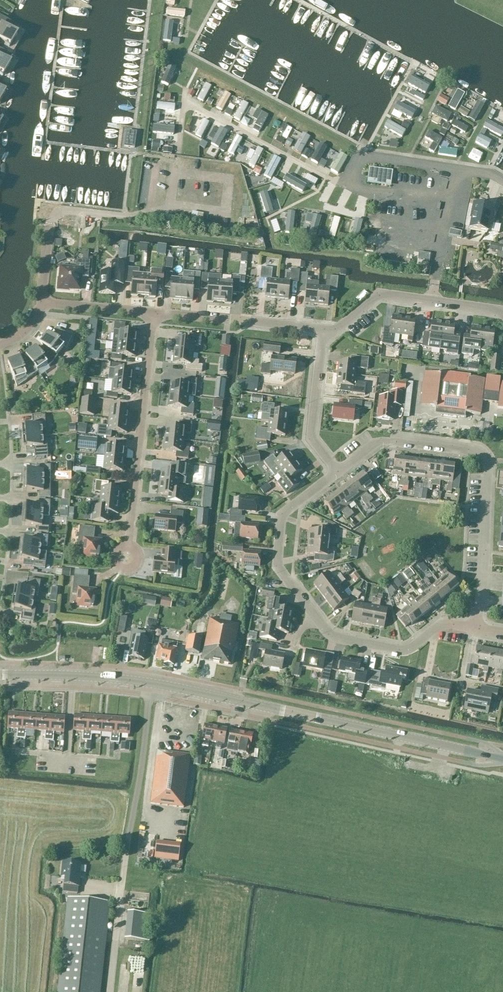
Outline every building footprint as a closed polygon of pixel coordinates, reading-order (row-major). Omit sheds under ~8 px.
[(182,17),(184,7),(172,5),(173,0),(165,0),(163,13),(182,17)] [(18,27),(0,16),(0,24),(1,25),(0,27),(0,39),(10,45),(9,47),(17,34),(15,33),(18,27)] [(167,42),(178,42),(179,23),(167,23),(167,42)] [(3,74),(2,75),(3,76),(10,63),(8,62),(12,56),(0,49),(0,72),(3,74)] [(171,64),(168,72),(163,70),(159,82),(169,86),(176,66),(171,64)] [(418,77),(416,81),(425,87),(431,77),(419,70),(416,76),(418,77)] [(196,97),(202,100),(211,84),(205,81),(196,97)] [(401,92),(417,101),(421,93),(405,85),(401,92)] [(455,110),(464,92),(456,87),(446,105),(455,110)] [(214,106),(221,110),(231,93),(224,89),(214,106)] [(444,104),(447,97),(439,93),(436,100),(444,104)] [(241,99),(232,117),(239,120),(248,102),(241,99)] [(155,101),(156,111),(175,110),(174,100),(155,101)] [(410,117),(417,105),(412,103),(410,107),(397,101),(393,109),(410,117)] [(464,116),(468,110),(460,104),(456,110),(464,116)] [(473,118),(481,109),(477,106),(469,115),(473,118)] [(431,114),(448,122),(452,115),(435,107),(431,114)] [(259,126),(265,113),(259,110),(253,122),(259,126)] [(174,133),(173,117),(164,118),(166,134),(174,133)] [(200,117),(195,135),(203,137),(208,119),(200,117)] [(500,137),(502,132),(502,128),(486,118),(481,126),(500,137)] [(465,131),(468,125),(453,119),(451,126),(465,131)] [(386,128),(401,136),(405,129),(389,121),(386,128)] [(214,136),(220,141),(228,132),(222,126),(214,136)] [(427,149),(434,153),(442,136),(427,129),(423,137),(431,140),(427,149)] [(134,148),(136,133),(126,131),(124,147),(134,148)] [(292,148),(301,152),(309,135),(300,131),(292,148)] [(473,139),(485,147),(490,140),(478,132),(473,139)] [(236,134),(229,149),(238,153),(245,138),(236,134)] [(289,137),(283,141),(286,147),(293,142),(289,137)] [(450,145),(450,137),(440,137),(439,155),(456,156),(456,145),(450,145)] [(221,141),(219,149),(224,150),(227,143),(221,141)] [(310,158),(318,162),(327,146),(319,142),(310,158)] [(161,145),(162,154),(170,153),(170,145),(161,145)] [(255,145),(248,164),(256,167),(262,147),(255,145)] [(467,157),(478,162),(482,152),(472,147),(467,157)] [(329,170),(338,174),(347,155),(337,150),(329,170)] [(269,167),(267,173),(270,175),(278,158),(268,154),(264,164),(269,167)] [(320,159),(323,166),(328,164),(326,157),(320,159)] [(281,170),(284,164),(278,161),(275,167),(281,170)] [(286,166),(281,178),(291,183),(297,170),(286,166)] [(370,168),(368,183),(389,186),(391,171),(370,168)] [(309,178),(308,181),(302,180),(299,189),(311,193),(315,180),(309,178)] [(487,231),(490,215),(488,215),(490,207),(473,203),(471,215),(473,215),(470,228),(487,231)] [(204,214),(193,212),(190,223),(202,225),(204,214)] [(336,234),(339,215),(332,214),(329,233),(336,234)] [(309,230),(316,232),(320,217),(312,215),(309,230)] [(359,232),(361,220),(350,218),(348,231),(359,232)] [(448,236),(460,238),(461,232),(450,230),(448,236)] [(491,243),(490,250),(502,252),(502,247),(502,245),(491,243)] [(76,270),(61,268),(60,279),(59,279),(58,290),(68,291),(68,289),(79,290),(80,277),(88,278),(90,262),(76,260),(76,270)] [(101,272),(99,293),(115,295),(116,280),(123,281),(125,263),(112,262),(111,273),(101,272)] [(143,296),(145,275),(139,275),(139,269),(126,268),(125,283),(132,284),(131,296),(137,297),(137,295),(143,296)] [(277,299),(279,281),(271,280),(272,269),(261,268),(259,282),(266,283),(265,298),(277,299)] [(151,276),(145,275),(143,296),(149,296),(149,298),(155,298),(156,286),(163,287),(164,271),(152,270),(151,276)] [(286,282),(279,281),(277,299),(288,300),(290,282),(298,283),(299,271),(291,270),(291,274),(287,274),(286,282)] [(170,299),(181,300),(183,277),(172,277),(172,273),(166,273),(165,288),(171,289),(170,299)] [(183,277),(181,300),(192,301),(193,291),(199,291),(200,273),(189,273),(189,278),(183,277)] [(316,305),(318,287),(318,283),(311,282),(311,278),(307,278),(308,274),(301,274),(300,289),(306,289),(304,304),(316,305)] [(213,301),(219,302),(221,282),(221,276),(202,275),(201,290),(208,290),(207,302),(213,303),(213,301)] [(221,282),(219,302),(224,302),(224,304),(231,304),(232,293),(239,294),(240,278),(233,277),(232,283),(221,282)] [(325,288),(318,287),(316,305),(328,306),(329,291),(336,292),(338,278),(326,277),(325,288)] [(401,336),(404,318),(392,317),(390,328),(384,327),(382,344),(393,346),(394,340),(395,335),(401,336)] [(415,320),(404,318),(401,336),(408,337),(407,342),(412,342),(413,337),(415,320)] [(440,350),(443,324),(431,322),(430,337),(423,336),(422,347),(440,350)] [(455,325),(443,324),(440,350),(446,350),(445,354),(457,356),(459,340),(453,339),(455,325)] [(114,331),(112,342),(117,343),(136,345),(138,333),(124,332),(125,327),(114,325),(114,331)] [(481,351),(483,329),(471,327),(470,342),(463,341),(461,355),(472,356),(473,351),(480,352),(480,351),(481,351)] [(40,343),(45,347),(56,356),(63,347),(66,349),(72,337),(56,329),(53,337),(48,334),(47,335),(45,334),(42,342),(40,343)] [(495,330),(483,329),(481,351),(492,353),(492,348),(495,330)] [(174,351),(193,353),(194,346),(200,347),(201,336),(189,335),(188,340),(175,339),(174,351)] [(222,336),(221,346),(228,347),(229,337),(222,336)] [(111,354),(110,359),(121,361),(122,356),(135,357),(136,345),(117,343),(112,342),(111,354)] [(279,354),(280,346),(264,344),(263,352),(279,354)] [(25,355),(29,360),(37,371),(47,365),(48,367),(57,357),(56,356),(45,347),(40,354),(36,348),(34,349),(32,347),(27,354),(25,355)] [(193,359),(193,353),(174,351),(173,363),(186,365),(185,370),(202,371),(202,365),(198,364),(199,360),(193,359)] [(29,360),(22,365),(20,358),(18,359),(16,357),(10,361),(8,362),(17,387),(38,372),(37,371),(29,360)] [(294,374),(296,360),(272,357),(271,366),(262,365),(261,374),(270,375),(271,372),(294,374)] [(339,362),(337,374),(355,376),(356,369),(367,370),(368,359),(354,357),(353,363),(339,362)] [(498,373),(500,358),(492,357),(490,372),(498,373)] [(113,381),(132,383),(133,371),(120,370),(121,365),(110,364),(109,369),(114,369),(113,381)] [(425,373),(423,384),(422,384),(421,394),(422,394),(421,406),(436,407),(435,414),(434,414),(434,415),(466,418),(465,418),(465,413),(480,415),(482,402),(499,404),(498,408),(502,409),(502,383),(500,383),(500,380),(486,378),(486,380),(469,378),(469,376),(440,372),(440,375),(425,373)] [(355,376),(337,374),(336,385),(350,387),(350,393),(364,395),(366,384),(354,382),(355,376)] [(80,384),(78,376),(71,378),(73,386),(80,384)] [(170,383),(169,395),(188,397),(195,398),(197,380),(184,378),(184,384),(170,383)] [(131,395),(132,383),(113,381),(111,393),(107,392),(106,398),(117,399),(118,394),(131,395)] [(402,393),(392,392),(391,398),(380,397),(378,419),(392,421),(394,405),(400,406),(402,393)] [(188,397),(169,395),(168,407),(181,408),(180,413),(191,414),(193,404),(188,403),(188,397)] [(95,400),(82,399),(80,414),(93,416),(95,400)] [(361,410),(362,402),(349,401),(348,407),(334,405),(332,419),(353,421),(354,409),(361,410)] [(269,422),(286,425),(288,413),(274,411),(275,405),(263,404),(261,422),(269,423),(269,422)] [(19,414),(18,406),(10,407),(10,415),(19,414)] [(110,407),(109,419),(128,421),(129,409),(110,407)] [(21,427),(22,438),(42,436),(42,429),(46,429),(45,415),(32,416),(32,422),(24,423),(24,424),(25,424),(25,427),(21,427)] [(128,421),(109,419),(108,426),(99,425),(97,436),(111,437),(111,432),(127,433),(128,421)] [(208,421),(207,430),(220,432),(221,423),(208,421)] [(164,439),(184,441),(184,434),(191,434),(192,423),(179,422),(179,428),(166,426),(164,439)] [(285,436),(286,425),(269,422),(269,423),(268,429),(257,428),(256,440),(270,442),(271,434),(285,436)] [(42,436),(22,438),(23,449),(27,448),(27,452),(26,452),(35,452),(35,458),(48,457),(47,443),(43,444),(42,436)] [(97,438),(79,437),(78,449),(96,450),(97,438)] [(183,448),(184,441),(164,439),(163,451),(176,452),(175,458),(188,459),(189,448),(183,448)] [(357,440),(347,445),(351,454),(360,450),(357,440)] [(268,450),(266,443),(257,445),(258,451),(268,450)] [(106,445),(105,457),(124,459),(125,447),(106,445)] [(275,477),(277,476),(276,475),(295,461),(288,452),(277,461),(273,456),(264,463),(275,477)] [(260,461),(258,453),(242,456),(244,464),(260,461)] [(124,459),(105,457),(103,469),(123,471),(124,459)] [(403,487),(406,460),(394,459),(392,475),(401,476),(400,481),(399,481),(398,486),(403,487)] [(416,478),(418,462),(406,460),(403,487),(408,488),(408,482),(408,477),(416,478)] [(276,475),(277,476),(281,481),(277,484),(285,496),(300,485),(294,477),(302,471),(295,461),(276,475)] [(427,490),(430,463),(418,462),(416,478),(424,479),(424,484),(423,484),(423,485),(415,484),(413,499),(426,500),(427,490)] [(440,481),(442,465),(430,463),(427,490),(432,491),(432,485),(431,485),(432,480),(440,481)] [(454,466),(442,465),(440,481),(448,482),(448,487),(447,487),(446,492),(451,493),(451,489),(459,490),(461,474),(453,473),(454,466)] [(23,472),(23,482),(50,482),(50,472),(50,466),(39,466),(39,472),(23,472)] [(161,470),(160,482),(179,484),(185,485),(187,467),(174,466),(174,472),(161,470)] [(215,467),(207,466),(206,476),(214,477),(215,467)] [(86,467),(86,474),(100,475),(100,468),(86,467)] [(375,481),(381,477),(375,469),(369,473),(375,481)] [(72,473),(63,472),(63,481),(72,481),(72,473)] [(353,482),(369,503),(373,500),(370,496),(369,497),(366,493),(373,487),(362,474),(353,482)] [(101,493),(100,500),(119,502),(120,490),(108,489),(108,483),(96,481),(95,492),(101,493)] [(23,482),(23,492),(39,492),(39,498),(50,498),(50,492),(50,482),(23,482)] [(179,484),(160,482),(158,494),(171,496),(170,502),(183,503),(184,492),(178,491),(179,484)] [(343,489),(353,502),(360,497),(363,501),(362,502),(365,506),(369,503),(353,482),(343,489)] [(212,489),(204,488),(203,498),(211,499),(212,489)] [(347,507),(353,502),(343,489),(334,496),(350,518),(354,515),(350,511),(347,507)] [(346,521),(350,518),(334,496),(324,504),(334,517),(341,512),(344,516),(343,516),(346,521)] [(230,510),(230,516),(241,517),(242,511),(256,512),(257,498),(239,497),(238,511),(230,510)] [(119,502),(100,500),(99,507),(93,507),(92,517),(91,521),(109,523),(110,513),(118,514),(119,502)] [(23,506),(22,516),(42,517),(49,517),(50,501),(39,501),(39,507),(23,506)] [(170,517),(156,516),(154,530),(175,532),(176,524),(182,525),(183,512),(171,511),(170,517)] [(198,514),(197,526),(207,527),(208,516),(208,515),(198,514)] [(42,517),(22,516),(22,526),(37,527),(37,533),(48,534),(49,527),(42,527),(42,517)] [(230,516),(229,523),(235,524),(234,537),(240,538),(257,540),(258,526),(245,524),(245,517),(241,517),(230,516)] [(94,541),(95,528),(80,526),(77,545),(84,546),(83,557),(92,558),(92,556),(98,557),(100,542),(94,541)] [(309,531),(308,543),(328,545),(329,537),(336,538),(337,530),(330,527),(322,526),(322,532),(309,531)] [(21,540),(20,550),(40,552),(40,547),(47,547),(48,536),(37,535),(36,542),(21,540)] [(243,545),(223,543),(223,551),(242,553),(243,545)] [(328,545),(308,543),(307,555),(319,556),(318,562),(326,563),(333,561),(334,553),(328,553),(328,545)] [(40,552),(20,550),(19,560),(34,562),(34,568),(45,569),(46,553),(40,552)] [(259,567),(260,553),(243,551),(242,565),(246,566),(246,571),(254,572),(254,566),(259,567)] [(436,555),(433,551),(423,558),(427,564),(432,560),(431,558),(436,555)] [(169,560),(154,558),(153,573),(173,575),(174,567),(180,567),(182,555),(169,554),(169,560)] [(445,577),(438,582),(449,595),(458,587),(441,566),(437,569),(441,573),(445,577)] [(71,569),(63,568),(62,576),(71,577),(71,569)] [(415,575),(410,569),(403,574),(408,580),(415,575)] [(75,570),(74,576),(72,595),(79,595),(77,607),(87,608),(87,606),(93,606),(94,591),(88,591),(90,578),(87,577),(88,571),(75,570)] [(320,593),(342,577),(340,575),(334,579),(329,573),(313,584),(320,593)] [(361,578),(356,573),(352,577),(356,582),(361,578)] [(407,583),(401,576),(393,582),(399,589),(407,583)] [(320,593),(327,602),(342,590),(339,586),(345,581),(342,577),(320,593)] [(15,587),(13,598),(33,601),(34,594),(38,595),(40,581),(28,579),(27,585),(18,584),(19,585),(18,588),(15,587)] [(426,579),(422,582),(439,602),(449,595),(438,582),(432,587),(429,583),(426,579)] [(426,592),(420,597),(430,610),(439,602),(422,582),(419,585),(422,589),(423,588),(426,592)] [(397,590),(392,583),(387,587),(392,594),(397,590)] [(274,598),(275,590),(263,588),(261,596),(274,598)] [(342,590),(327,602),(334,611),(349,599),(342,590)] [(358,599),(361,594),(354,590),(351,595),(358,599)] [(407,594),(404,597),(421,618),(430,610),(420,597),(415,601),(412,597),(411,598),(407,594)] [(170,599),(162,597),(161,606),(169,607),(170,599)] [(421,618),(404,597),(400,600),(404,604),(404,603),(407,607),(401,613),(402,614),(397,618),(405,628),(410,624),(411,625),(421,618)] [(33,601),(13,598),(11,608),(15,609),(14,612),(13,612),(13,613),(22,614),(21,620),(33,622),(36,609),(32,608),(33,601)] [(285,602),(269,599),(267,611),(269,611),(268,618),(273,619),(290,623),(293,611),(284,609),(285,602)] [(366,605),(362,624),(373,626),(378,600),(372,599),(371,606),(366,605)] [(378,600),(373,626),(384,628),(387,609),(379,608),(381,600),(378,600)] [(351,622),(362,624),(366,605),(355,603),(351,622)] [(59,605),(50,604),(49,615),(57,617),(59,605)] [(290,623),(273,619),(268,618),(267,625),(262,624),(259,638),(277,642),(279,632),(288,634),(290,623)] [(210,619),(201,659),(230,665),(233,649),(234,649),(239,625),(210,619)] [(130,649),(129,657),(144,660),(147,644),(152,645),(155,629),(146,627),(145,633),(132,630),(128,649),(130,649)] [(188,637),(185,651),(199,654),(202,640),(188,637)] [(178,643),(162,640),(161,646),(159,645),(156,660),(165,662),(164,664),(173,666),(177,649),(178,643)] [(259,645),(253,644),(249,659),(256,660),(259,645)] [(281,670),(284,655),(271,652),(272,646),(260,644),(259,650),(266,651),(263,666),(281,670)] [(483,673),(487,674),(488,668),(491,650),(477,647),(473,665),(484,667),(483,673)] [(491,650),(488,668),(498,669),(497,675),(501,676),(502,670),(502,666),(502,652),(491,650)] [(326,653),(325,656),(306,652),(303,665),(322,669),(320,680),(329,682),(332,664),(334,654),(326,653)] [(356,683),(365,685),(367,672),(367,671),(359,670),(361,663),(341,659),(339,672),(357,676),(356,683)] [(465,676),(471,677),(473,666),(467,665),(465,676)] [(367,672),(365,685),(372,686),(371,687),(385,690),(386,685),(400,688),(402,680),(406,680),(407,671),(386,667),(385,676),(374,674),(367,672)] [(446,702),(449,686),(430,682),(430,680),(423,679),(420,695),(427,696),(427,698),(446,702)] [(327,692),(335,694),(337,684),(329,682),(327,692)] [(496,699),(497,689),(481,687),(480,694),(467,691),(464,709),(488,714),(490,698),(496,699)] [(21,739),(23,714),(9,713),(7,729),(17,729),(17,738),(21,739)] [(37,715),(23,714),(21,739),(25,739),(26,730),(36,731),(37,715)] [(51,716),(37,715),(36,731),(45,732),(45,741),(49,741),(51,716)] [(87,741),(88,716),(74,715),(73,731),(83,731),(82,741),(87,741)] [(65,717),(51,716),(49,741),(53,741),(54,732),(64,733),(65,717)] [(102,717),(88,716),(87,741),(91,741),(91,732),(101,733),(102,717)] [(116,718),(102,717),(101,733),(111,734),(110,743),(114,743),(116,718)] [(131,719),(116,718),(114,743),(119,743),(119,734),(129,735),(131,719)] [(213,742),(216,727),(205,725),(199,724),(198,736),(202,737),(202,740),(203,740),(202,745),(209,747),(210,742),(213,742)] [(227,729),(216,727),(213,742),(217,743),(215,748),(221,749),(222,744),(224,744),(227,729)] [(239,747),(242,732),(231,730),(227,751),(238,753),(239,747)] [(253,734),(242,732),(239,747),(238,753),(248,755),(249,749),(250,749),(253,734)] [(15,745),(4,746),(4,757),(16,756),(15,745)] [(184,809),(190,756),(165,753),(164,757),(157,756),(151,805),(184,809)] [(178,861),(180,845),(156,842),(154,858),(178,861)] [(79,887),(81,878),(79,878),(80,865),(62,863),(61,877),(65,877),(64,884),(63,892),(77,894),(78,887),(79,887)] [(110,902),(68,898),(58,991),(100,991),(110,902)] [(149,942),(152,915),(128,913),(125,940),(149,942)] [(120,959),(119,978),(130,978),(130,959),(120,959)]
